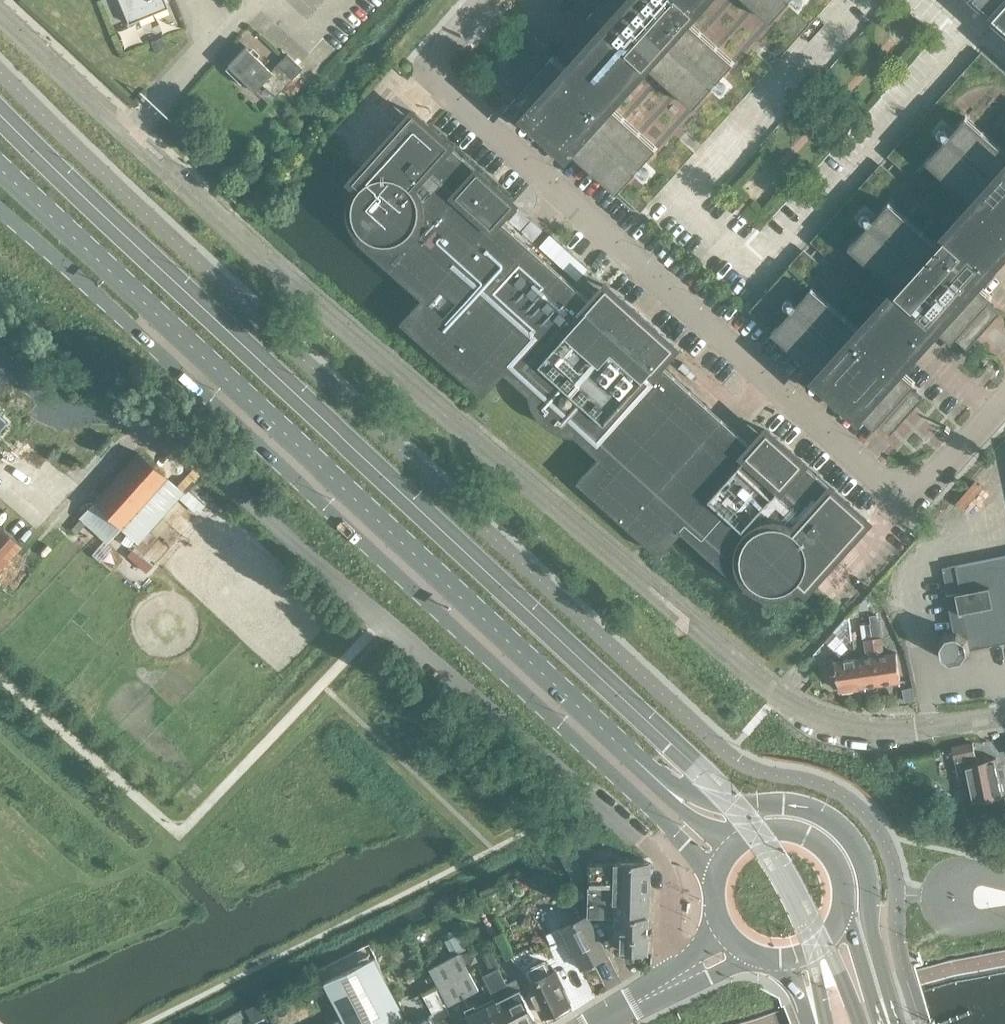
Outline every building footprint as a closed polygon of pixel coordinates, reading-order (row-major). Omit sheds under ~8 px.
[(127,23),(167,7),(164,0),(118,0),(127,23)] [(595,7),(610,21),(584,50),(564,73),(548,58),(536,71),(530,66),(523,74),(529,79),(518,92),(566,136),(561,141),(616,191),(634,171),(657,146),(609,103),(627,83),(645,62),(693,105),(734,60),(686,17),(701,0),(601,0),(595,7)] [(749,0),(701,0),(686,17),(734,60),(693,105),(645,62),(627,83),(609,103),(657,146),(634,171),(616,191),(640,212),(695,150),(680,137),(682,134),(687,129),(702,143),(772,65),(757,51),(760,48),(764,44),(779,57),(831,0),(788,0),(771,20),(749,0)] [(771,20),(788,0),(749,0),(771,20)] [(1004,27),(1004,20),(983,0),(974,0),(1004,27)] [(1004,20),(1004,0),(983,0),(1004,20)] [(260,83),(275,96),(302,67),(287,53),(271,70),(256,57),(259,53),(252,46),(249,50),(244,46),(227,65),(254,90),(260,83)] [(887,155),(902,169),(899,172),(896,176),(880,162),(810,241),(825,254),(822,258),(818,261),(803,248),(748,309),(771,330),(787,313),(812,285),(860,329),(880,307),(896,288),(848,245),(889,200),(937,243),(957,221),(973,203),(925,159),(966,115),(1004,150),(1004,72),(981,51),(887,155)] [(937,243),(889,200),(848,245),(896,288),(880,307),(860,329),(812,285),(787,313),(771,330),(827,381),(832,375),(879,419),(891,405),(897,411),(904,403),(898,398),(910,385),(894,370),(915,347),(941,319),(957,333),(968,320),(974,326),(981,318),(975,312),(987,299),(971,285),(995,259),(1004,248),(1004,150),(966,115),(925,159),(973,203),(957,221),(937,243)] [(599,298),(594,302),(514,230),(499,216),(502,211),(504,205),(504,198),(502,192),(498,188),(499,187),(432,127),(432,128),(426,124),(420,122),(414,123),(408,125),(403,129),(402,128),(356,179),(361,183),(355,191),(352,200),(351,210),(353,219),(357,228),(363,235),(359,240),(424,297),(402,321),(484,395),(506,371),(530,393),(533,403),(538,413),(545,422),(555,428),(565,432),(576,434),(600,456),(578,480),(661,554),(682,530),(746,588),(750,583),(759,589),(768,592),(778,593),(787,591),(796,587),(803,580),(808,584),(853,534),(852,533),(856,526),(857,518),(854,511),(849,505),(850,504),(783,444),(783,445),(776,441),(768,440),(761,442),(754,446),(730,424),(658,360),(662,354),(663,348),(663,341),(661,335),(657,331),(658,331),(623,300),(622,300),(618,298),(612,296),(605,296),(599,298)] [(80,517),(81,519),(106,540),(120,525),(139,541),(183,491),(138,451),(80,517)] [(197,508),(212,495),(197,479),(182,493),(197,508)] [(20,547),(0,529),(0,569),(20,547)] [(1004,641),(1004,555),(943,568),(948,593),(946,593),(954,631),(945,632),(938,641),(940,656),(951,663),(964,661),(971,648),(1004,641)] [(882,636),(874,637),(880,683),(901,681),(897,652),(885,654),(882,636)] [(867,657),(856,658),(860,686),(880,683),(874,637),(865,638),(867,657)] [(840,689),(860,686),(856,658),(835,661),(836,664),(826,665),(828,681),(838,679),(840,689)] [(954,746),(959,773),(970,782),(974,801),(977,816),(1004,810),(1004,795),(997,756),(977,761),(973,742),(954,746)] [(592,859),(592,862),(591,886),(649,887),(650,861),(592,859)] [(567,887),(581,918),(562,928),(581,967),(609,953),(574,883),(567,887)] [(591,886),(590,913),(617,914),(649,914),(649,887),(591,886)] [(649,914),(617,914),(616,937),(624,937),(623,950),(648,951),(649,914)] [(461,952),(461,953),(453,937),(445,941),(453,957),(430,968),(449,1004),(480,989),(461,952)] [(474,1023),(514,1023),(504,1002),(506,1001),(504,996),(507,995),(502,984),(507,982),(500,966),(490,946),(481,951),(491,970),(483,974),(496,999),(468,1013),(474,1023)] [(402,1022),(408,1019),(375,957),(323,982),(344,1023),(403,1023),(402,1022)] [(545,1016),(556,1011),(557,1013),(569,1007),(568,1005),(570,1004),(562,987),(563,986),(556,972),(550,975),(545,963),(528,972),(533,983),(530,985),(545,1016)] [(507,982),(502,984),(507,995),(504,996),(506,1001),(504,1002),(514,1023),(525,1023),(533,1020),(513,979),(507,982)] [(429,1018),(415,1023),(448,1023),(452,1022),(434,987),(422,993),(431,1013),(427,1015),(429,1018)]
